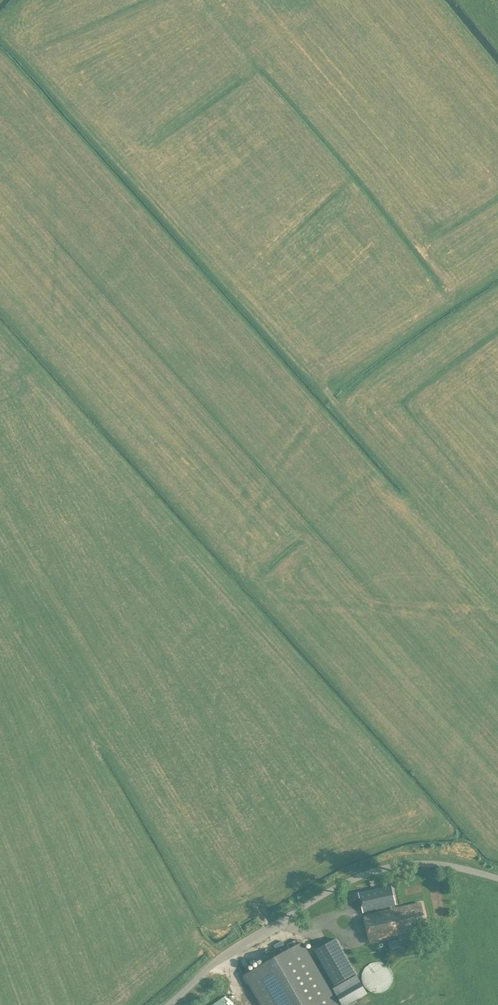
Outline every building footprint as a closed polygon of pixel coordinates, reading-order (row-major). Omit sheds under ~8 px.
[(362,914),(367,938),(426,925),(420,901),(396,906),(391,884),(357,892),(362,911),(389,905),(390,908),(362,914)] [(245,973),(263,1004),(337,1004),(300,941),(298,942),(295,937),(277,948),(280,953),(245,973)] [(355,971),(335,937),(314,949),(334,983),(355,971)] [(366,992),(356,973),(332,987),(342,1004),(366,992)]
